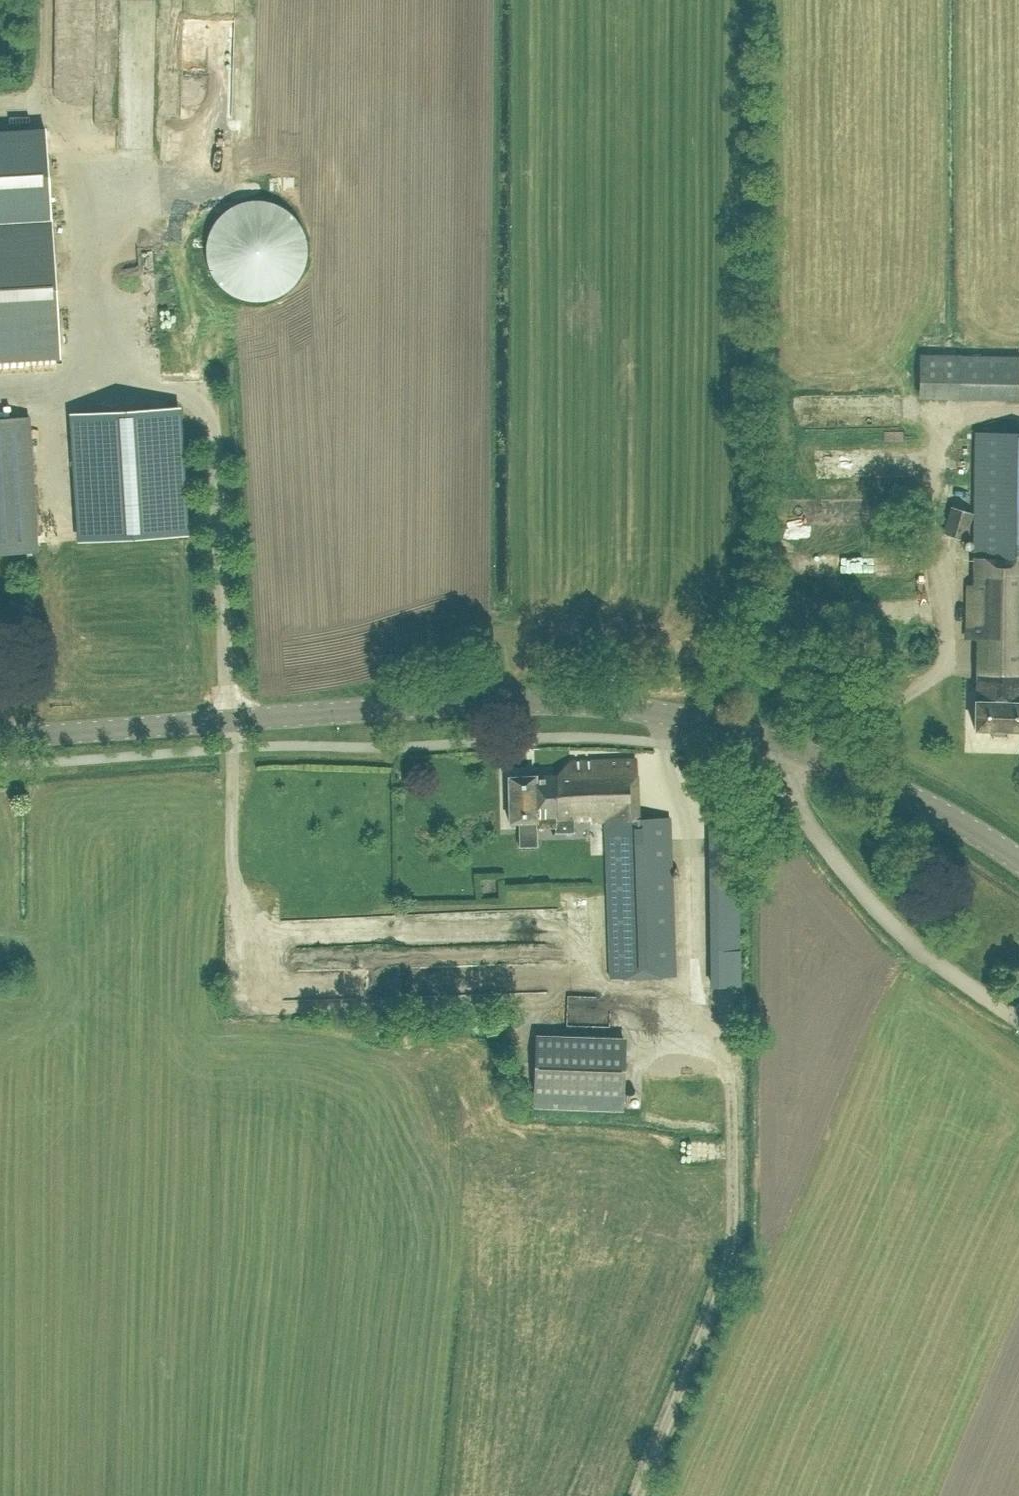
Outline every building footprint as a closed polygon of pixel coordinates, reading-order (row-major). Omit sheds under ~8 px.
[(65,52),(98,53),(99,6),(67,5),(65,52)] [(161,75),(160,66),(140,67),(141,76),(161,75)] [(137,101),(138,123),(160,122),(159,99),(137,101)] [(0,135),(0,358),(59,354),(51,232),(51,221),(46,132),(0,135)] [(797,343),(791,331),(779,337),(785,349),(797,343)] [(919,355),(918,399),(1018,400),(1018,355),(919,355)] [(176,407),(73,414),(80,541),(184,534),(176,407)] [(39,551),(29,415),(0,418),(0,554),(39,551)] [(972,432),(972,512),(950,506),(943,528),(941,534),(963,541),(971,519),(971,585),(964,585),(964,640),(976,640),(974,731),(1018,732),(1018,433),(972,432)] [(515,823),(534,822),(534,828),(553,827),(553,833),(572,832),(572,820),(603,819),(609,978),(675,975),(668,817),(637,818),(634,760),(568,762),(556,775),(506,777),(507,823),(515,823)] [(628,1043),(539,1041),(538,1100),(626,1102),(628,1043)]
